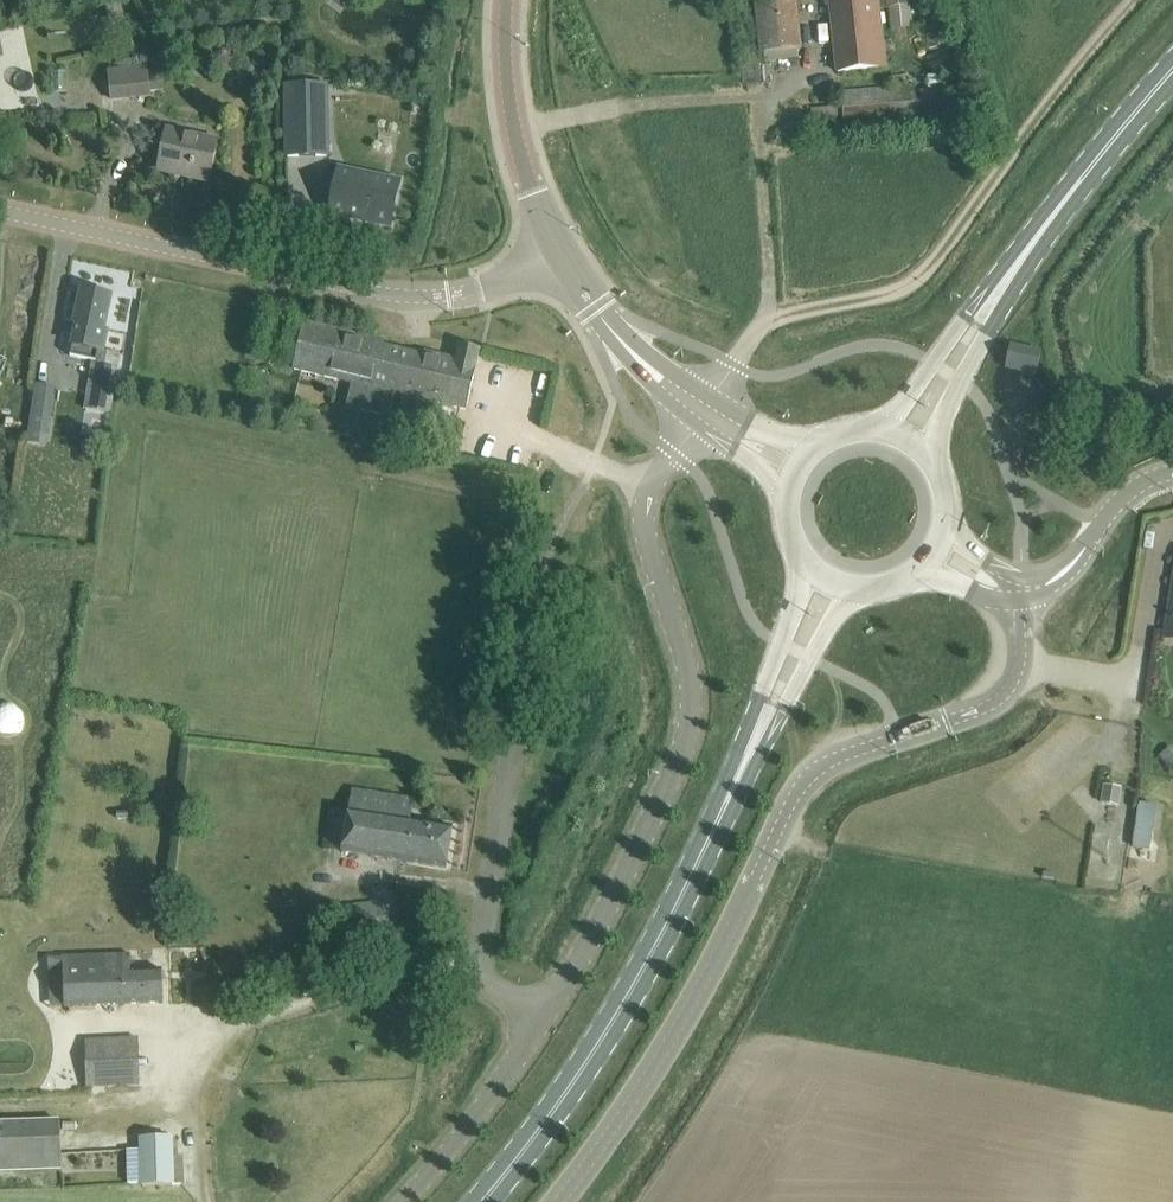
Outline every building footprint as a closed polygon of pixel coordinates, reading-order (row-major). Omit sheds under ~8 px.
[(761,52),(801,48),(796,0),(755,0),(761,52)] [(836,72),(884,67),(878,8),(913,4),(913,0),(829,0),(836,72)] [(950,15),(924,19),(928,46),(954,43),(950,15)] [(149,93),(165,91),(162,71),(148,72),(147,66),(107,70),(109,101),(150,96),(149,93)] [(308,84),(286,85),(288,157),(328,157),(327,87),(326,84),(308,84)] [(948,88),(913,91),(913,85),(842,91),(844,121),(915,115),(916,125),(951,123),(948,88)] [(210,182),(215,158),(218,141),(167,130),(158,171),(210,182)] [(341,165),(333,206),(394,218),(402,176),(341,165)] [(79,324),(73,356),(95,361),(87,410),(111,414),(120,354),(100,350),(112,295),(82,289),(75,323),(79,324)] [(372,338),(306,322),(294,372),(351,385),(346,407),(389,417),(394,395),(403,397),(400,411),(429,418),(433,402),(466,410),(480,350),(460,345),(456,363),(371,343),(372,338)] [(1010,345),(1005,368),(1036,375),(1041,352),(1010,345)] [(27,442),(47,443),(49,384),(29,383),(27,442)] [(1123,790),(1105,787),(1102,803),(1120,806),(1123,790)] [(413,799),(352,789),(343,852),(446,868),(453,826),(410,820),(413,799)] [(164,1003),(162,966),(131,966),(131,949),(128,949),(129,954),(64,956),(49,956),(52,1007),(164,1003)] [(102,1086),(106,1085),(130,1085),(128,1038),(100,1039),(102,1086)] [(38,1169),(62,1168),(60,1121),(0,1123),(0,1170),(38,1169)] [(171,1136),(142,1137),(142,1147),(127,1147),(128,1180),(143,1180),(143,1185),(173,1184),(171,1136)]
